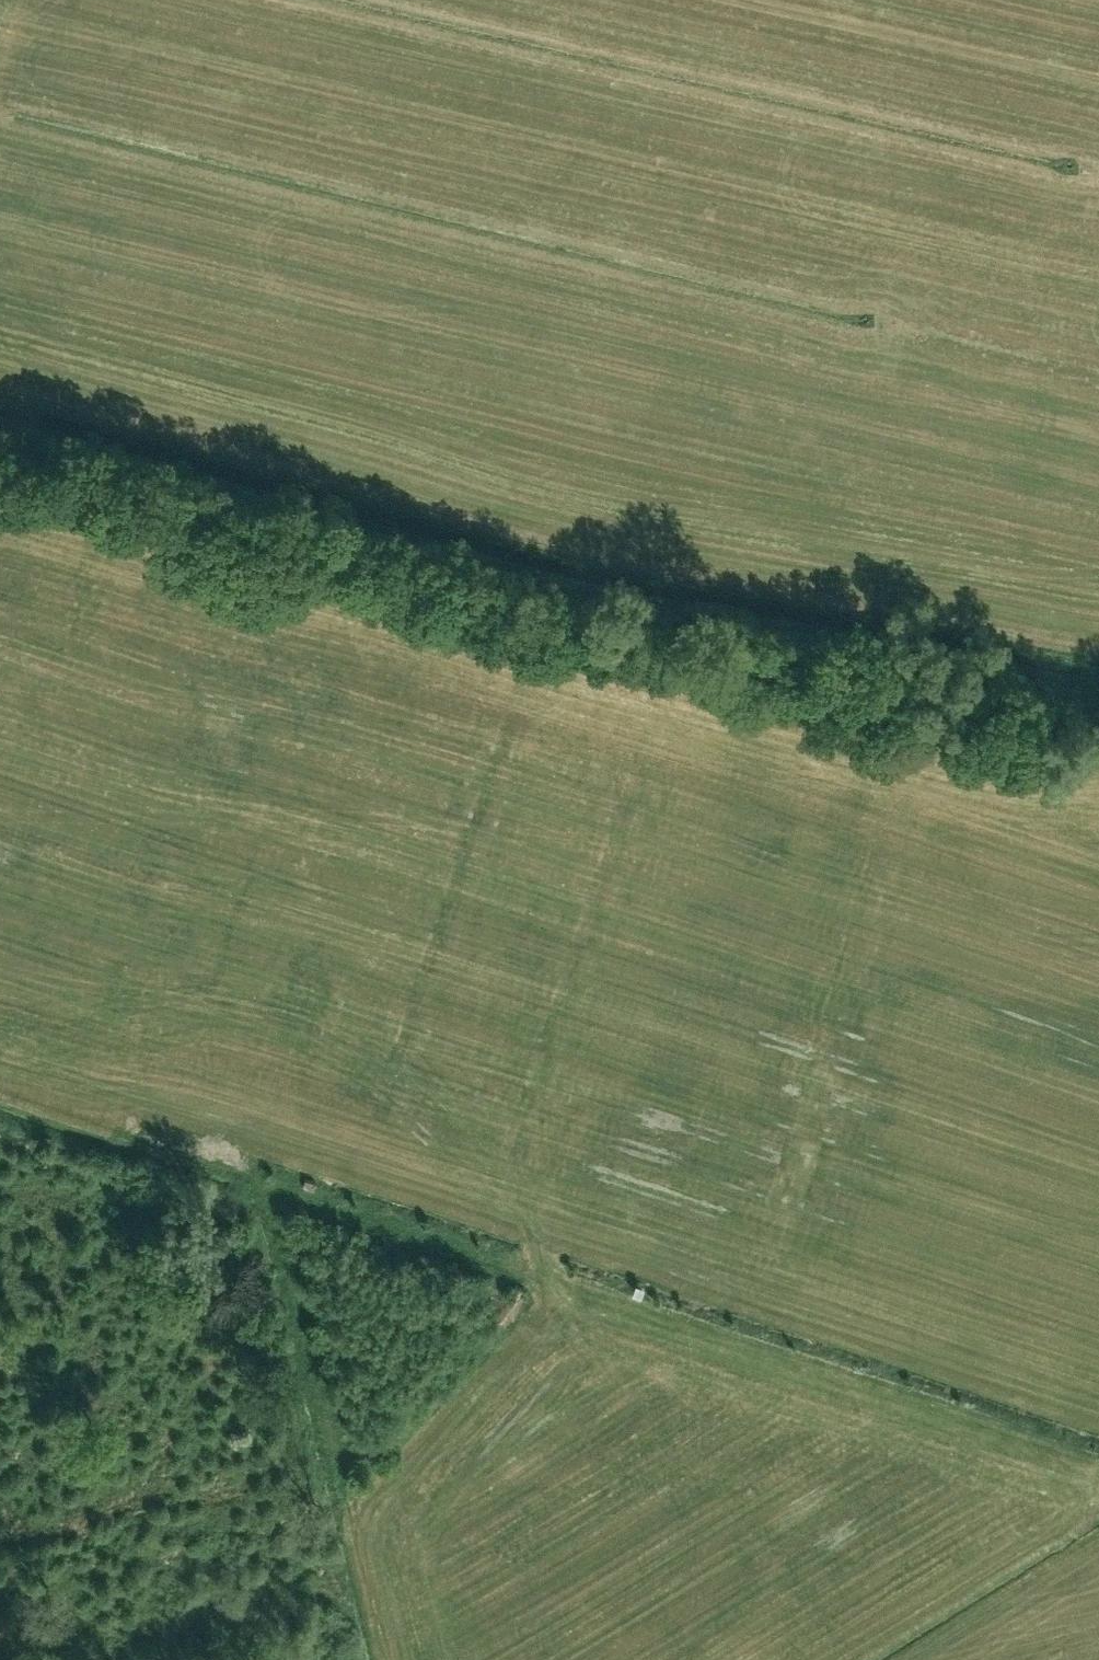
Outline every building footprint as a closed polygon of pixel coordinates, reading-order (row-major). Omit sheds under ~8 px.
[(314,1189),(317,1182),(306,1179),(304,1185),(314,1189)]
